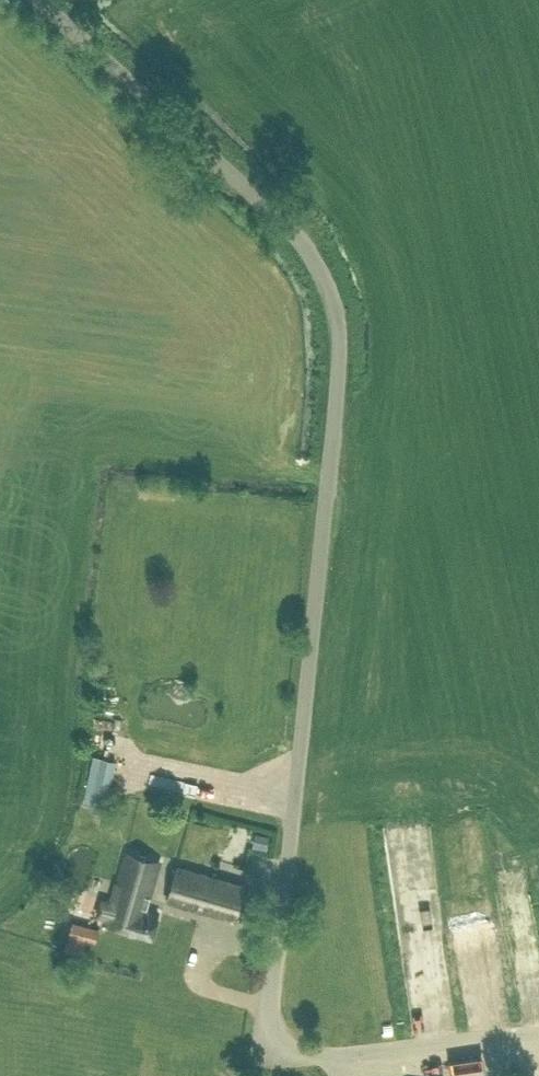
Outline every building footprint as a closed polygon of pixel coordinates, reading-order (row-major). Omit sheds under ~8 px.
[(115,880),(104,920),(151,934),(158,911),(144,907),(157,859),(126,850),(117,881),(115,880)] [(176,864),(166,898),(234,917),(244,883),(176,864)] [(243,892),(243,917),(257,917),(257,892),(243,892)] [(100,919),(73,911),(63,946),(80,951),(85,936),(94,939),(100,919)]
